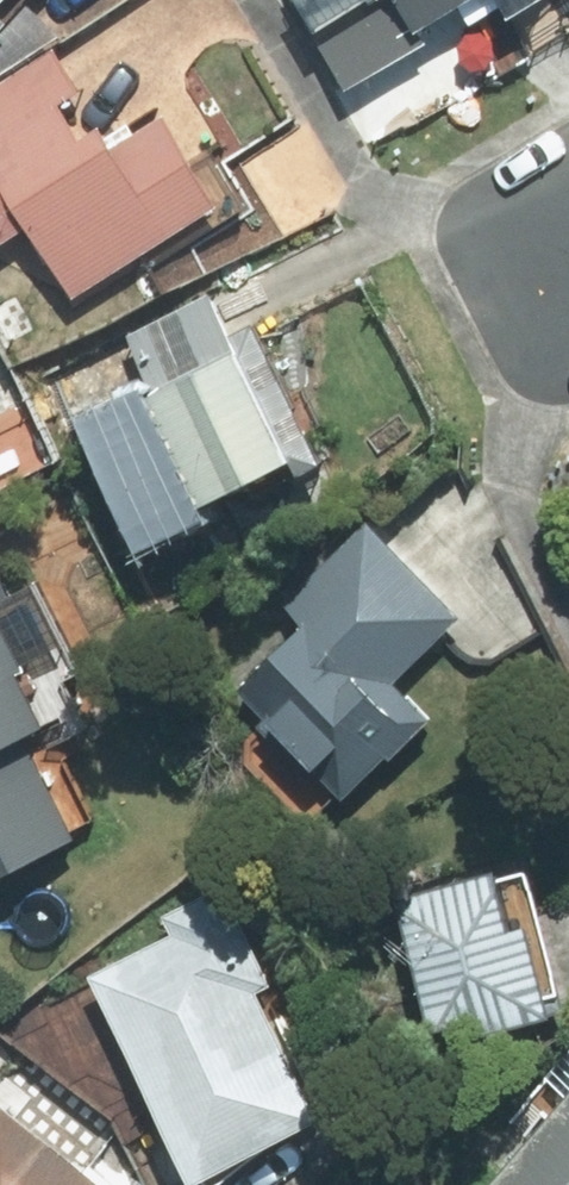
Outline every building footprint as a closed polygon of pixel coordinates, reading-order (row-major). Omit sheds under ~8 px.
[(16,0),(0,0),(0,16),(16,0)] [(487,0),(372,0),(400,49),(487,0)] [(0,89),(0,253),(26,237),(70,307),(215,217),(159,126),(148,109),(77,153),(58,124),(86,106),(55,55),(0,89)] [(207,294),(127,329),(140,360),(116,371),(60,396),(94,474),(151,449),(182,519),(286,473),(331,453),(272,319),(227,339),(207,294)] [(546,640),(456,459),(275,588),(296,609),(223,683),(348,807),(432,723),(393,685),(441,637),(454,664),(484,671),(546,640)] [(40,743),(0,650),(0,872),(69,843),(29,748),(40,743)] [(386,881),(416,1031),(474,1020),(478,1039),(546,1025),(541,999),(556,996),(528,853),(386,881)] [(122,1143),(128,1137),(146,1119),(175,1184),(309,1125),(250,992),(261,987),(218,891),(153,920),(162,939),(82,975),(17,1035),(0,1023),(0,1184),(131,1184),(145,1166),(122,1143)] [(564,1032),(523,1083),(545,1101),(478,1184),(568,1184),(568,1037),(564,1032)]
